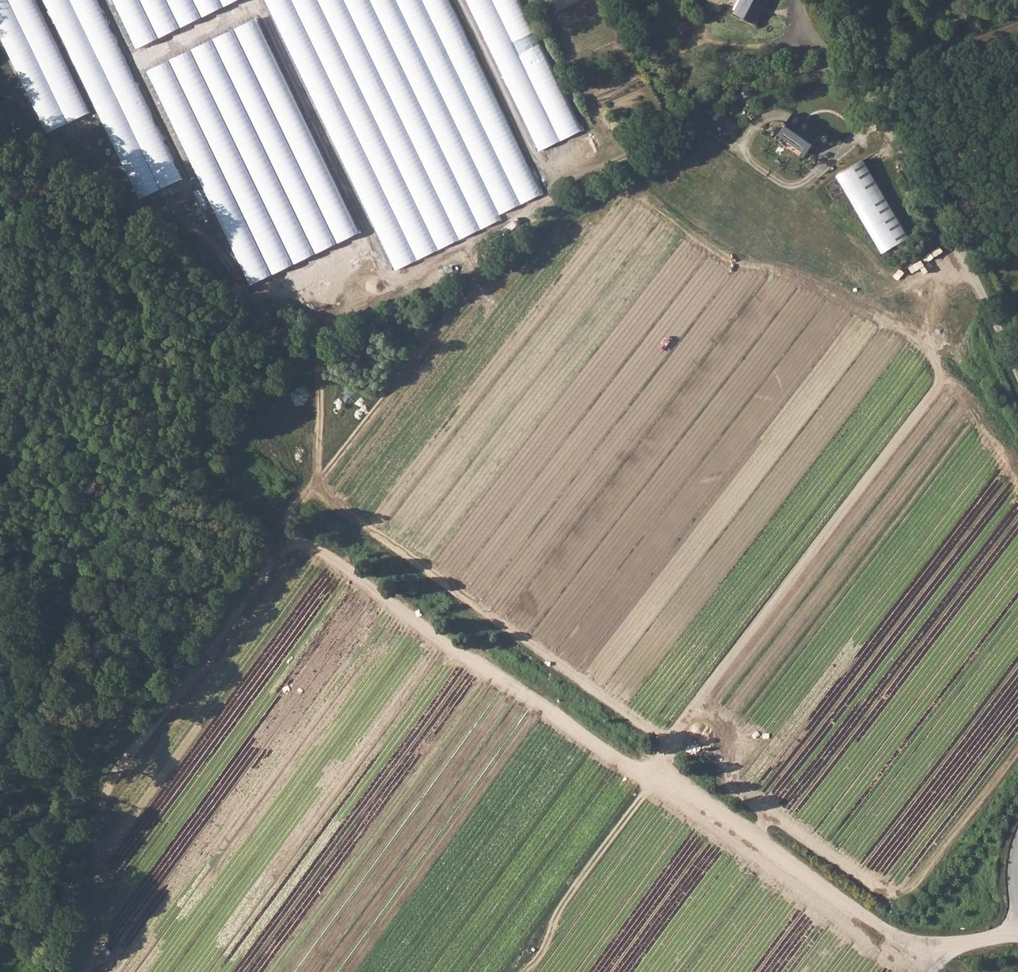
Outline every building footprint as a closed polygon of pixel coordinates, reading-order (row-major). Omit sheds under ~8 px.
[(44,133),(88,114),(40,0),(0,0),(0,29),(44,133)] [(63,38),(77,33),(68,13),(78,8),(87,4),(97,28),(104,25),(107,34),(111,32),(97,0),(47,0),(63,38)] [(130,47),(241,2),(240,0),(111,0),(130,47)] [(382,272),(504,222),(500,213),(534,199),(453,0),(272,0),(382,272)] [(536,151),(580,132),(523,0),(471,0),(536,151)] [(581,0),(551,0),(556,12),(581,0)] [(733,8),(754,20),(759,8),(762,9),(767,0),(737,0),(733,8)] [(251,282),(358,236),(262,18),(149,67),(188,155),(199,150),(204,162),(207,160),(212,172),(211,172),(220,193),(213,196),(251,282)] [(139,198),(182,180),(135,72),(123,77),(139,113),(132,116),(128,108),(122,111),(130,130),(113,138),(139,198)] [(793,113),(779,133),(807,153),(821,133),(793,113)] [(864,159),(837,175),(883,252),(909,238),(864,159)]
